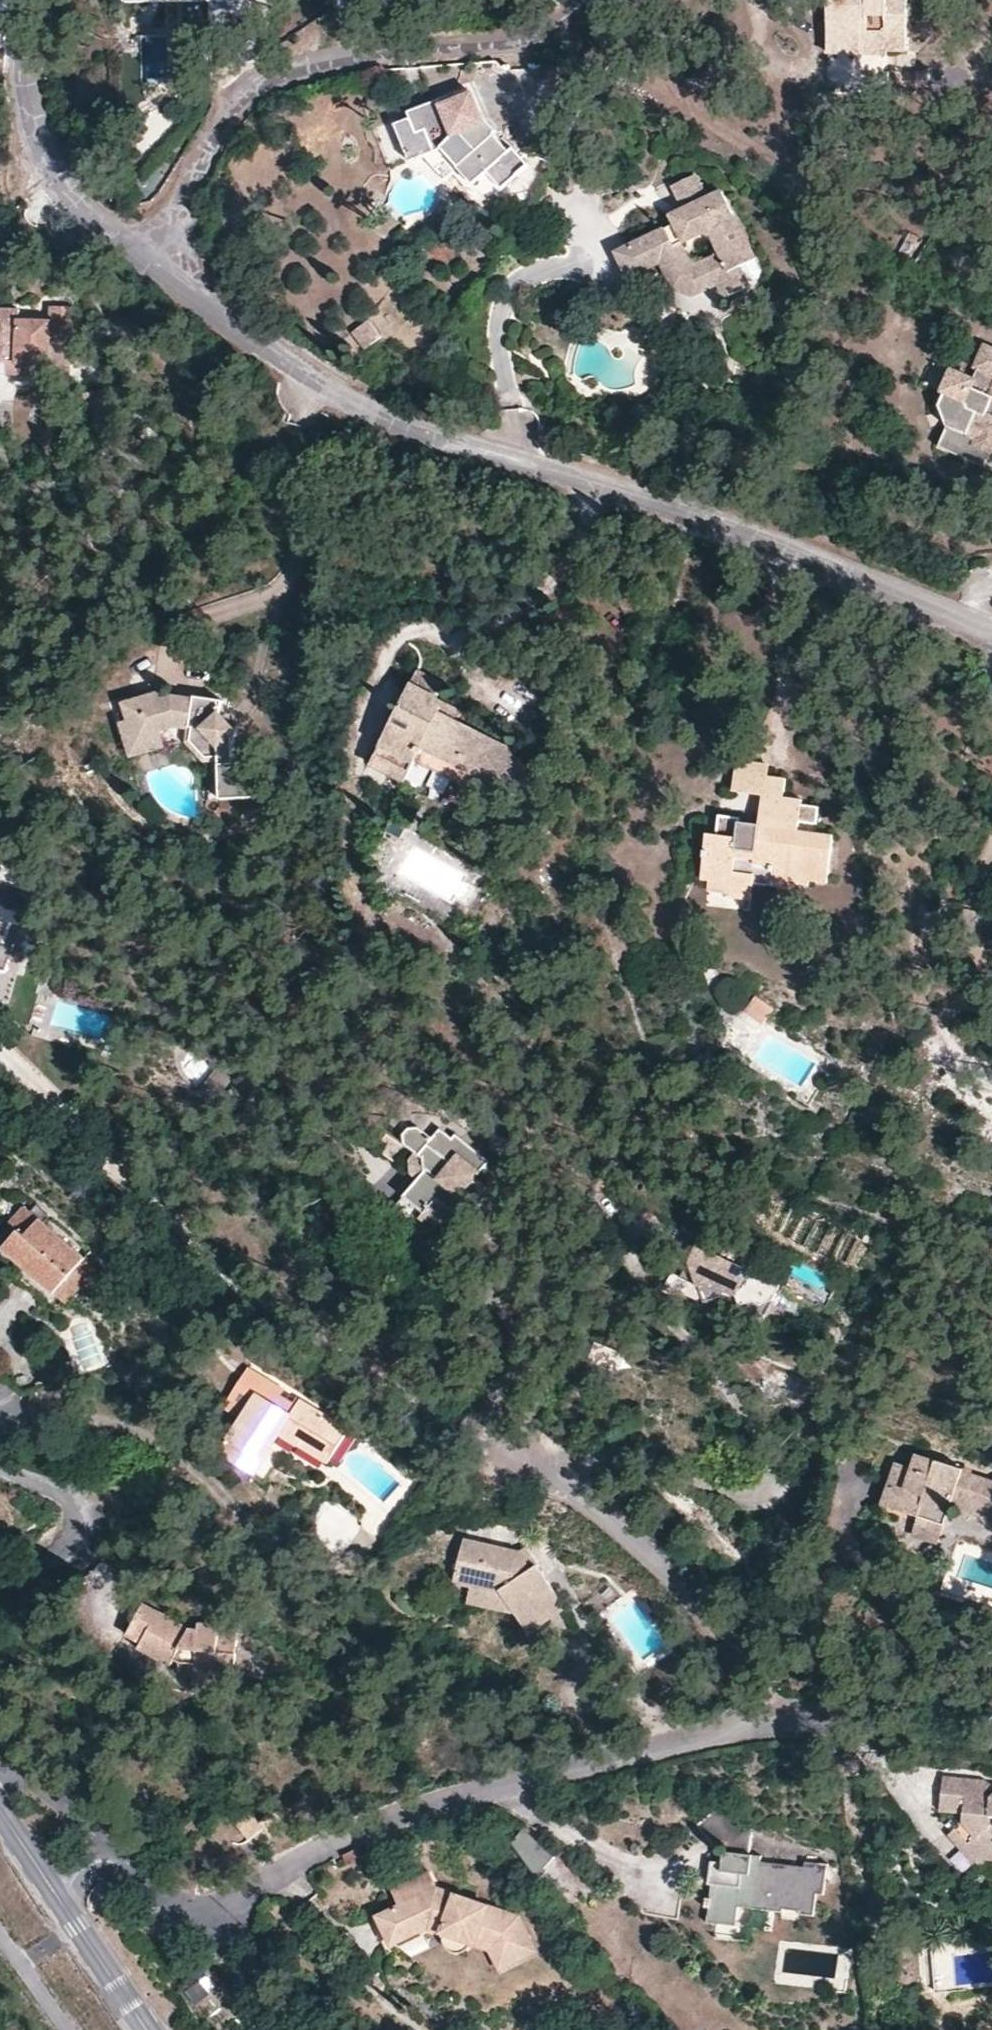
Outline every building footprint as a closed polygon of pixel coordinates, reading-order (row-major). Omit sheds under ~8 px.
[(881,50),(903,50),(903,0),(827,0),(827,55),(855,55),(856,50),(881,50)] [(455,168),(451,173),(472,194),(478,189),(488,198),(523,165),(509,150),(507,152),(491,135),(494,130),(484,121),(481,122),(469,95),(439,105),(437,101),(405,113),(406,119),(393,125),(408,160),(422,156),(438,150),(455,168)] [(443,179),(451,173),(455,168),(438,150),(422,156),(443,179)] [(630,246),(642,269),(659,261),(667,276),(678,270),(697,278),(704,290),(715,285),(723,297),(744,287),(736,268),(752,260),(718,193),(704,199),(690,175),(671,185),(683,207),(671,215),(674,222),(630,246)] [(627,276),(642,269),(630,246),(616,253),(627,276)] [(678,270),(667,276),(675,290),(690,296),(704,290),(697,278),(678,270)] [(17,357),(17,366),(49,366),(49,339),(70,339),(71,307),(49,307),(49,321),(18,321),(18,310),(0,310),(0,357),(17,357)] [(49,366),(48,374),(70,375),(70,339),(49,339),(49,366)] [(944,428),(971,440),(970,449),(986,456),(991,442),(991,424),(989,422),(991,414),(991,350),(983,346),(974,368),(974,370),(970,381),(950,373),(941,392),(943,393),(937,409),(944,428)] [(0,357),(0,375),(48,376),(48,374),(49,366),(17,366),(17,357),(0,357)] [(971,440),(944,428),(936,449),(981,468),(986,456),(970,449),(971,440)] [(429,707),(434,698),(440,684),(416,672),(369,765),(402,782),(412,763),(420,749),(475,776),(495,805),(528,784),(503,744),(455,720),(429,707)] [(173,727),(186,728),(200,729),(216,747),(217,763),(219,800),(252,798),(251,763),(231,763),(230,740),(229,737),(235,733),(218,712),(219,701),(192,697),(191,699),(171,697),(160,699),(157,692),(121,703),(126,720),(118,722),(129,756),(162,747),(158,731),(173,727)] [(459,711),(434,698),(429,707),(455,720),(459,711)] [(200,729),(186,728),(183,742),(201,763),(217,763),(216,747),(200,729)] [(420,749),(412,763),(468,790),(483,812),(495,805),(475,776),(420,749)] [(731,792),(759,796),(761,794),(782,798),(784,779),(766,775),(767,765),(736,760),(731,792)] [(761,794),(759,796),(756,825),(739,822),(739,819),(719,817),(716,835),(707,834),(700,880),(708,881),(729,884),(731,874),(752,877),(751,884),(771,887),(772,878),(790,880),(791,876),(809,877),(809,872),(826,873),(831,835),(797,831),(798,821),(814,823),(816,806),(801,804),(801,800),(782,798),(761,794)] [(405,827),(391,819),(383,833),(399,841),(405,827)] [(825,883),(826,873),(809,872),(809,877),(808,881),(825,883)] [(729,884),(708,881),(708,892),(728,895),(727,898),(748,902),(751,884),(752,877),(731,874),(729,884)] [(807,885),(808,881),(809,877),(791,876),(790,880),(790,884),(807,885)] [(788,889),(790,884),(790,880),(772,878),(771,887),(788,889)] [(7,1003),(21,955),(33,958),(39,937),(20,932),(22,926),(0,920),(0,1001),(7,1003)] [(715,996),(738,1010),(750,992),(727,978),(715,996)] [(743,1014),(761,1028),(774,1011),(756,997),(743,1014)] [(403,1146),(412,1154),(420,1158),(422,1172),(415,1180),(395,1207),(415,1223),(418,1218),(434,1197),(454,1212),(471,1212),(480,1200),(478,1185),(472,1181),(486,1160),(453,1135),(451,1138),(438,1130),(430,1138),(416,1127),(407,1128),(402,1136),(403,1146)] [(420,1158),(412,1154),(407,1161),(408,1176),(415,1180),(422,1172),(420,1158)] [(463,1221),(471,1212),(454,1212),(434,1197),(418,1218),(426,1224),(463,1221)] [(50,1292),(80,1257),(21,1206),(6,1223),(15,1233),(1,1250),(19,1266),(12,1274),(58,1314),(65,1305),(50,1292)] [(779,1215),(772,1244),(866,1269),(874,1241),(779,1215)] [(772,1287),(734,1269),(737,1261),(699,1243),(695,1250),(700,1252),(695,1262),(686,1258),(679,1273),(696,1282),(702,1299),(719,1293),(760,1313),(772,1287)] [(95,1270),(80,1257),(50,1292),(65,1305),(95,1270)] [(613,1367),(620,1350),(592,1339),(586,1356),(613,1367)] [(278,1436),(296,1446),(300,1440),(329,1457),(345,1430),(297,1402),(288,1415),(256,1395),(220,1455),(253,1476),(278,1436)] [(300,1440),(296,1446),(325,1464),(329,1457),(300,1440)] [(888,1484),(901,1488),(895,1510),(917,1517),(942,1524),(948,1507),(979,1517),(990,1528),(991,1526),(991,1482),(967,1474),(968,1472),(914,1456),(909,1468),(894,1463),(888,1484)] [(901,1488),(888,1484),(881,1505),(895,1510),(901,1488)] [(936,1543),(942,1524),(917,1517),(911,1535),(936,1543)] [(453,1583),(471,1588),(499,1594),(512,1612),(527,1633),(563,1608),(534,1567),(527,1571),(515,1553),(462,1542),(453,1583)] [(521,1548),(515,1553),(527,1571),(534,1567),(521,1548)] [(499,1594),(471,1588),(467,1602),(512,1612),(499,1594)] [(172,1660),(178,1664),(193,1665),(192,1677),(214,1679),(215,1672),(232,1673),(235,1641),(218,1638),(220,1628),(198,1625),(197,1631),(185,1629),(140,1606),(124,1634),(139,1643),(137,1648),(170,1665),(172,1660)] [(237,1630),(220,1628),(218,1638),(235,1641),(237,1630)] [(193,1665),(178,1664),(177,1676),(192,1677),(193,1665)] [(214,1679),(192,1677),(191,1685),(213,1687),(214,1679)] [(977,1781),(943,1777),(939,1811),(964,1815),(963,1821),(951,1833),(982,1865),(986,1861),(991,1862),(991,1796),(991,1797),(989,1807),(975,1806),(977,1781)] [(983,1781),(977,1781),(975,1806),(989,1807),(991,1797),(983,1781)] [(724,1846),(721,1868),(721,1883),(712,1883),(711,1897),(708,1898),(707,1908),(710,1909),(709,1923),(735,1926),(737,1908),(782,1913),(782,1910),(800,1912),(800,1915),(813,1916),(816,1895),(823,1896),(826,1866),(803,1863),(801,1868),(760,1863),(760,1856),(749,1855),(750,1829),(743,1828),(720,1806),(703,1821),(724,1846)] [(268,1836),(282,1824),(270,1810),(257,1822),(247,1811),(233,1824),(247,1841),(261,1829),(268,1836)] [(551,1859),(524,1831),(512,1844),(538,1880),(547,1871),(544,1868),(551,1859)] [(721,1883),(721,1868),(714,1867),(712,1883),(721,1883)] [(429,1874),(419,1878),(426,1893),(436,1889),(429,1874)] [(426,1893),(419,1878),(394,1890),(401,1906),(377,1917),(391,1946),(425,1930),(444,1936),(470,1946),(490,1953),(499,1970),(537,1952),(519,1917),(436,1889),(426,1893)] [(470,1946),(444,1936),(443,1941),(445,1948),(451,1952),(457,1954),(463,1952),(467,1949),(470,1946)] [(428,1941),(408,1946),(410,1958),(431,1953),(428,1941)] [(950,1987),(948,1957),(933,1958),(936,1988),(950,1987)]
